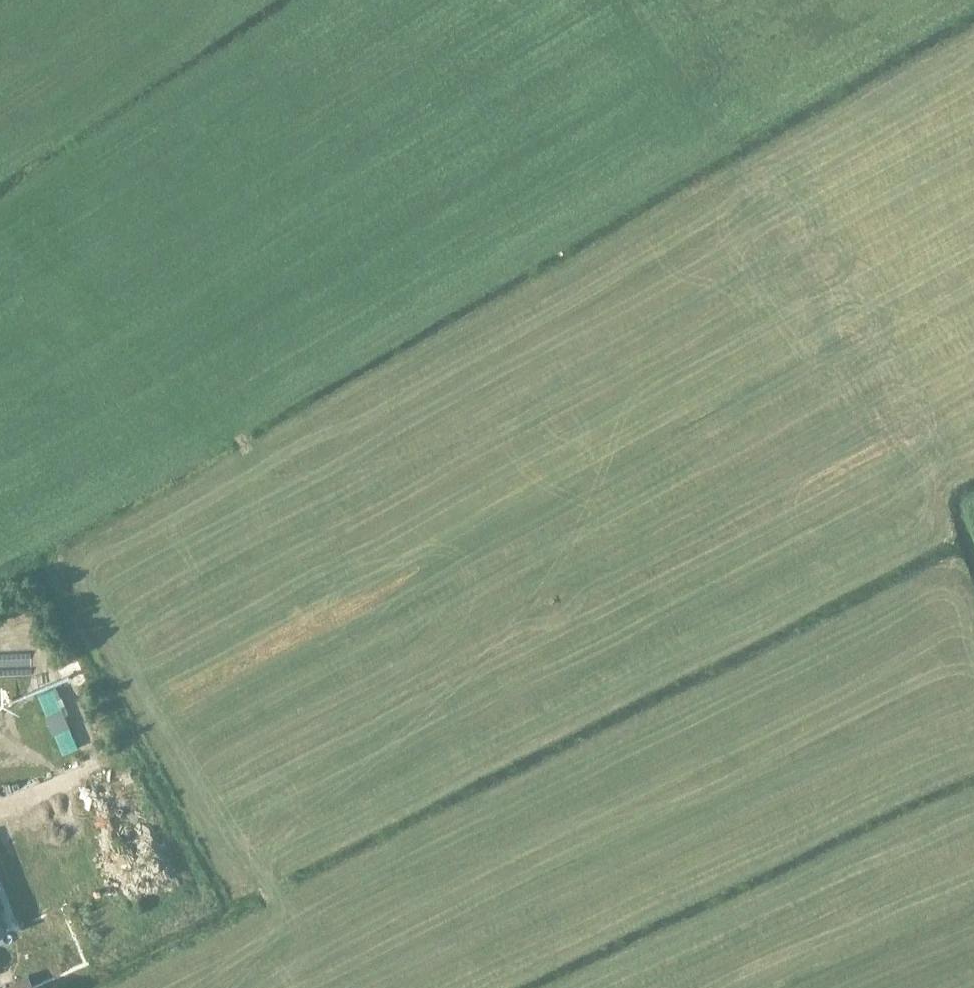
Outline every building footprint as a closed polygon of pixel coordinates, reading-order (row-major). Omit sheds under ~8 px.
[(142,858),(152,854),(147,844),(160,838),(155,828),(133,838),(142,858)]
